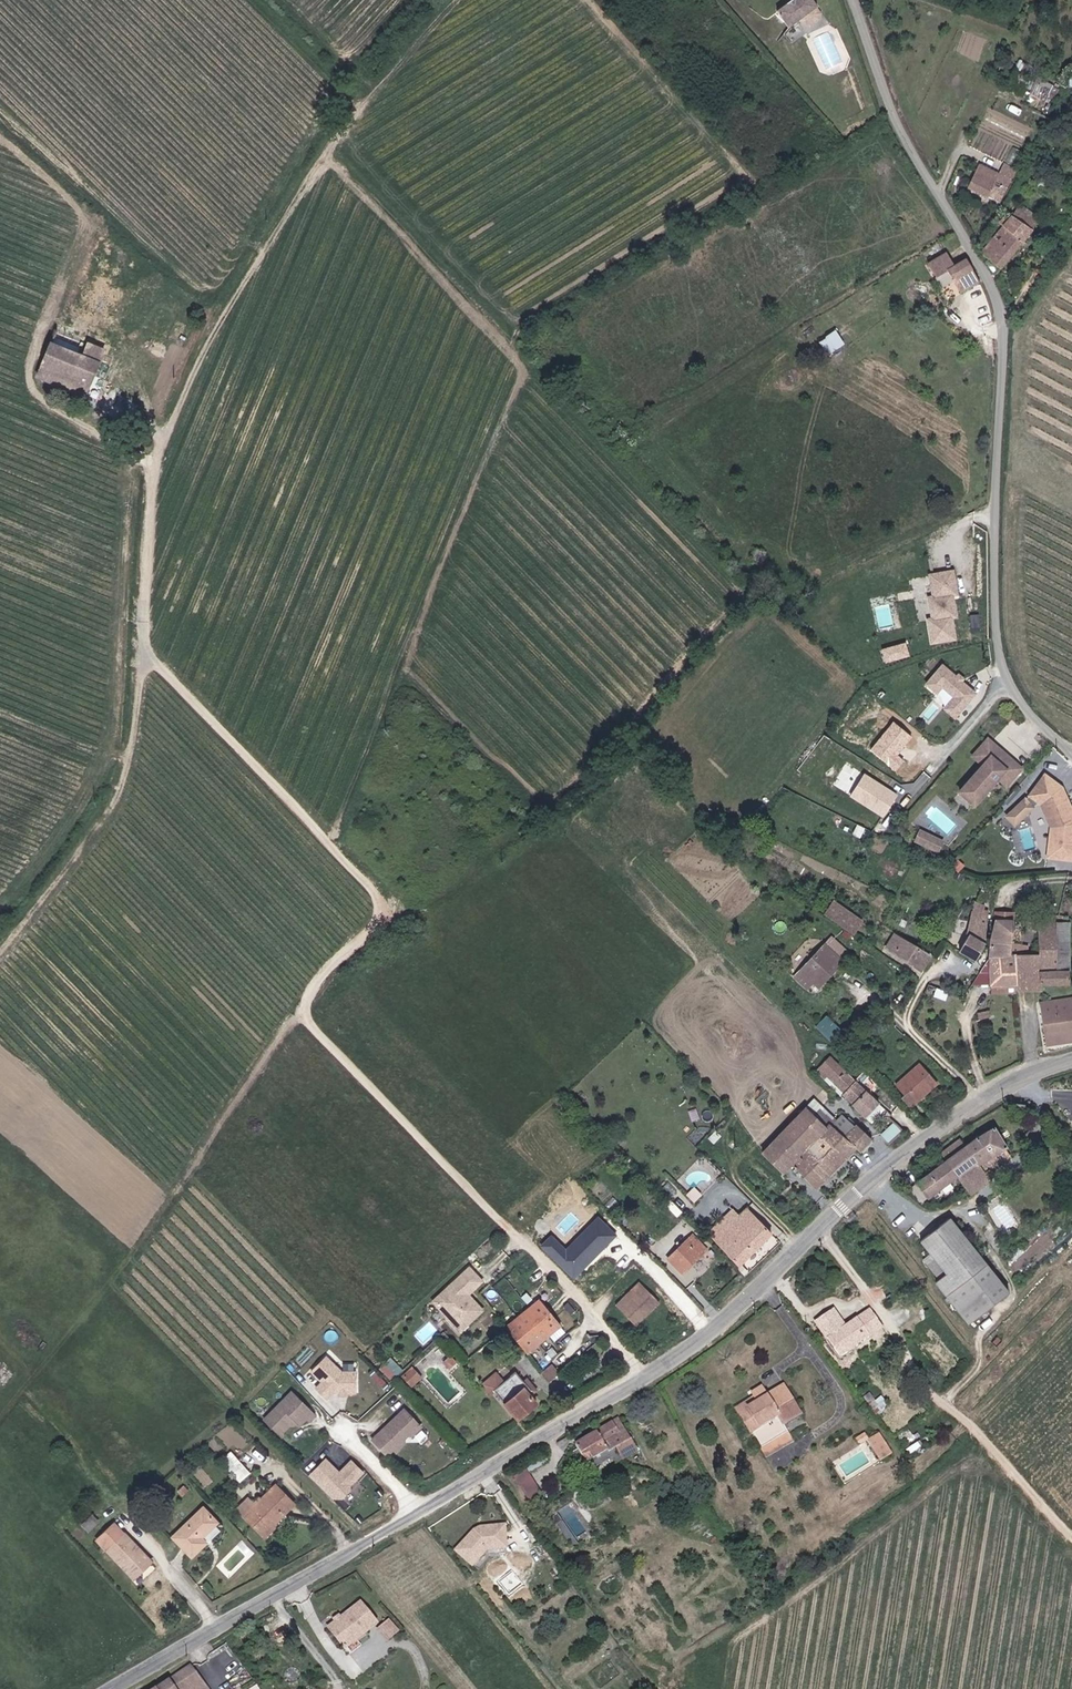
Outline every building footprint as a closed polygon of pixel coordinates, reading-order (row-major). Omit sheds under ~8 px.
[(817,8),(812,0),(793,0),(777,11),(789,28),(801,19),(817,8)] [(820,13),(817,8),(801,19),(805,23),(809,25),(819,18),(820,13)] [(967,186),(987,196),(995,181),(1007,187),(1016,169),(1004,163),(999,174),(979,164),(967,186)] [(987,196),(999,202),(1007,187),(995,181),(987,196)] [(1002,267),(1038,222),(1034,219),(1037,216),(1021,203),(1010,217),(1006,214),(999,224),(1002,227),(982,251),(1002,267)] [(963,291),(980,282),(966,257),(954,263),(945,250),(927,261),(936,275),(947,268),(963,291)] [(943,271),(934,277),(941,287),(950,281),(943,271)] [(835,328),(817,339),(827,354),(844,343),(835,328)] [(83,351),(51,339),(42,359),(36,374),(84,393),(103,347),(88,341),(83,351)] [(930,617),(926,617),(929,644),(960,640),(952,568),(925,571),(930,617)] [(883,662),(910,654),(905,639),(879,647),(883,662)] [(922,683),(936,694),(941,688),(950,696),(941,708),(955,719),(978,691),(940,660),(922,683)] [(1020,765),(988,737),(974,753),(983,761),(959,789),(974,802),(998,774),(1006,781),(1020,765)] [(886,815),(897,790),(859,772),(848,797),(886,815)] [(1071,812),(1071,809),(1062,787),(1046,775),(1031,795),(1042,803),(1044,802),(1054,824),(1054,834),(1051,834),(1049,854),(1071,856),(1071,818),(1070,813),(1071,812)] [(936,802),(926,816),(953,834),(963,820),(936,802)] [(1044,802),(1042,803),(1048,815),(1052,825),(1051,834),(1054,834),(1054,824),(1044,802)] [(909,836),(905,845),(927,856),(931,847),(909,836)] [(833,899),(822,913),(853,933),(863,920),(833,899)] [(985,942),(989,910),(985,910),(986,904),(975,900),(967,933),(985,942)] [(1012,919),(996,919),(990,938),(989,955),(1009,953),(1011,927),(1012,919)] [(1036,953),(1014,953),(1015,983),(1016,990),(1041,990),(1041,983),(1069,982),(1068,969),(1056,969),(1055,922),(1037,921),(1036,953)] [(1068,922),(1055,922),(1056,969),(1068,969),(1068,922)] [(967,933),(957,948),(972,957),(973,957),(985,942),(967,933)] [(930,953),(921,948),(920,950),(897,936),(891,945),(894,946),(891,951),(915,966),(920,969),(930,953)] [(825,944),(797,974),(815,991),(831,974),(843,961),(825,944)] [(1009,953),(989,955),(988,956),(981,968),(972,984),(991,984),(1015,983),(1014,953),(1009,953)] [(1016,993),(1016,990),(1015,983),(991,984),(991,992),(1016,993)] [(1038,1004),(1044,1043),(1071,1039),(1071,998),(1038,1004)] [(879,1103),(831,1055),(816,1070),(864,1117),(879,1103)] [(891,1087),(909,1108),(937,1084),(918,1063),(891,1087)] [(804,1107),(760,1152),(781,1172),(789,1163),(814,1187),(853,1147),(828,1123),(825,1127),(804,1107)] [(853,1147),(856,1150),(869,1137),(854,1123),(853,1124),(841,1112),(828,1123),(853,1147)] [(961,1136),(941,1151),(946,1159),(914,1182),(926,1198),(959,1174),(971,1191),(972,1192),(992,1178),(981,1163),(1005,1146),(991,1126),(966,1144),(961,1136)] [(709,1233),(738,1265),(771,1234),(747,1208),(739,1216),(733,1210),(709,1233)] [(1004,1293),(946,1218),(929,1231),(917,1239),(928,1253),(921,1258),(936,1278),(931,1281),(964,1324),(1004,1293)] [(668,1257),(682,1270),(705,1247),(692,1233),(668,1257)] [(482,1309),(454,1280),(445,1289),(451,1296),(439,1307),(461,1329),(482,1309)] [(638,1282),(615,1304),(635,1324),(658,1302),(638,1282)] [(451,1296),(445,1289),(433,1300),(439,1307),(451,1296)] [(508,1324),(531,1349),(559,1324),(536,1299),(508,1324)] [(871,1310),(829,1339),(840,1356),(883,1327),(871,1310)] [(340,1370),(325,1354),(309,1369),(320,1380),(313,1386),(324,1398),(330,1391),(354,1392),(354,1371),(340,1370)] [(451,1355),(445,1361),(453,1369),(458,1363),(451,1355)] [(541,1373),(548,1381),(559,1371),(551,1363),(541,1373)] [(421,1378),(413,1370),(405,1377),(414,1385),(421,1378)] [(497,1370),(483,1382),(490,1391),(505,1379),(497,1370)] [(513,1417),(532,1403),(524,1392),(527,1390),(514,1373),(492,1390),(513,1417)] [(735,1405),(765,1458),(794,1441),(782,1420),(799,1411),(783,1384),(766,1393),(761,1384),(751,1390),(753,1395),(735,1405)] [(306,1421),(313,1415),(289,1390),(261,1418),(276,1434),(292,1420),(297,1425),(304,1418),(306,1421)] [(367,1440),(381,1456),(388,1450),(392,1451),(400,1443),(399,1439),(403,1435),(404,1435),(416,1425),(401,1409),(367,1440)] [(618,1457),(619,1459),(634,1450),(615,1418),(573,1443),(578,1451),(575,1453),(578,1458),(581,1456),(585,1463),(592,1459),(612,1447),(618,1457)] [(857,1445),(867,1439),(863,1432),(853,1439),(857,1445)] [(876,1433),(867,1439),(881,1460),(891,1454),(876,1433)] [(238,1462),(231,1452),(222,1459),(230,1469),(238,1462)] [(337,1473),(323,1458),(308,1473),(332,1498),(339,1498),(347,1490),(347,1483),(353,1478),(354,1479),(361,1472),(349,1460),(337,1473)] [(514,1474),(525,1499),(539,1493),(528,1468),(514,1474)] [(273,1485),(242,1514),(257,1530),(268,1520),(269,1521),(290,1502),(273,1485)] [(213,1520),(200,1507),(170,1536),(190,1555),(204,1541),(198,1536),(213,1520)] [(268,1520),(257,1530),(260,1534),(272,1524),(269,1521),(268,1520)] [(95,1537),(134,1577),(151,1561),(112,1521),(95,1537)] [(453,1549),(469,1563),(484,1549),(503,1548),(502,1523),(477,1526),(472,1528),(453,1549)] [(342,1648),(344,1646),(354,1639),(376,1622),(358,1600),(325,1627),(342,1648)] [(384,1622),(375,1629),(385,1641),(393,1635),(384,1622)] [(354,1639),(344,1646),(350,1653),(359,1645),(354,1639)] [(150,1688),(208,1688),(190,1662),(150,1688)]
